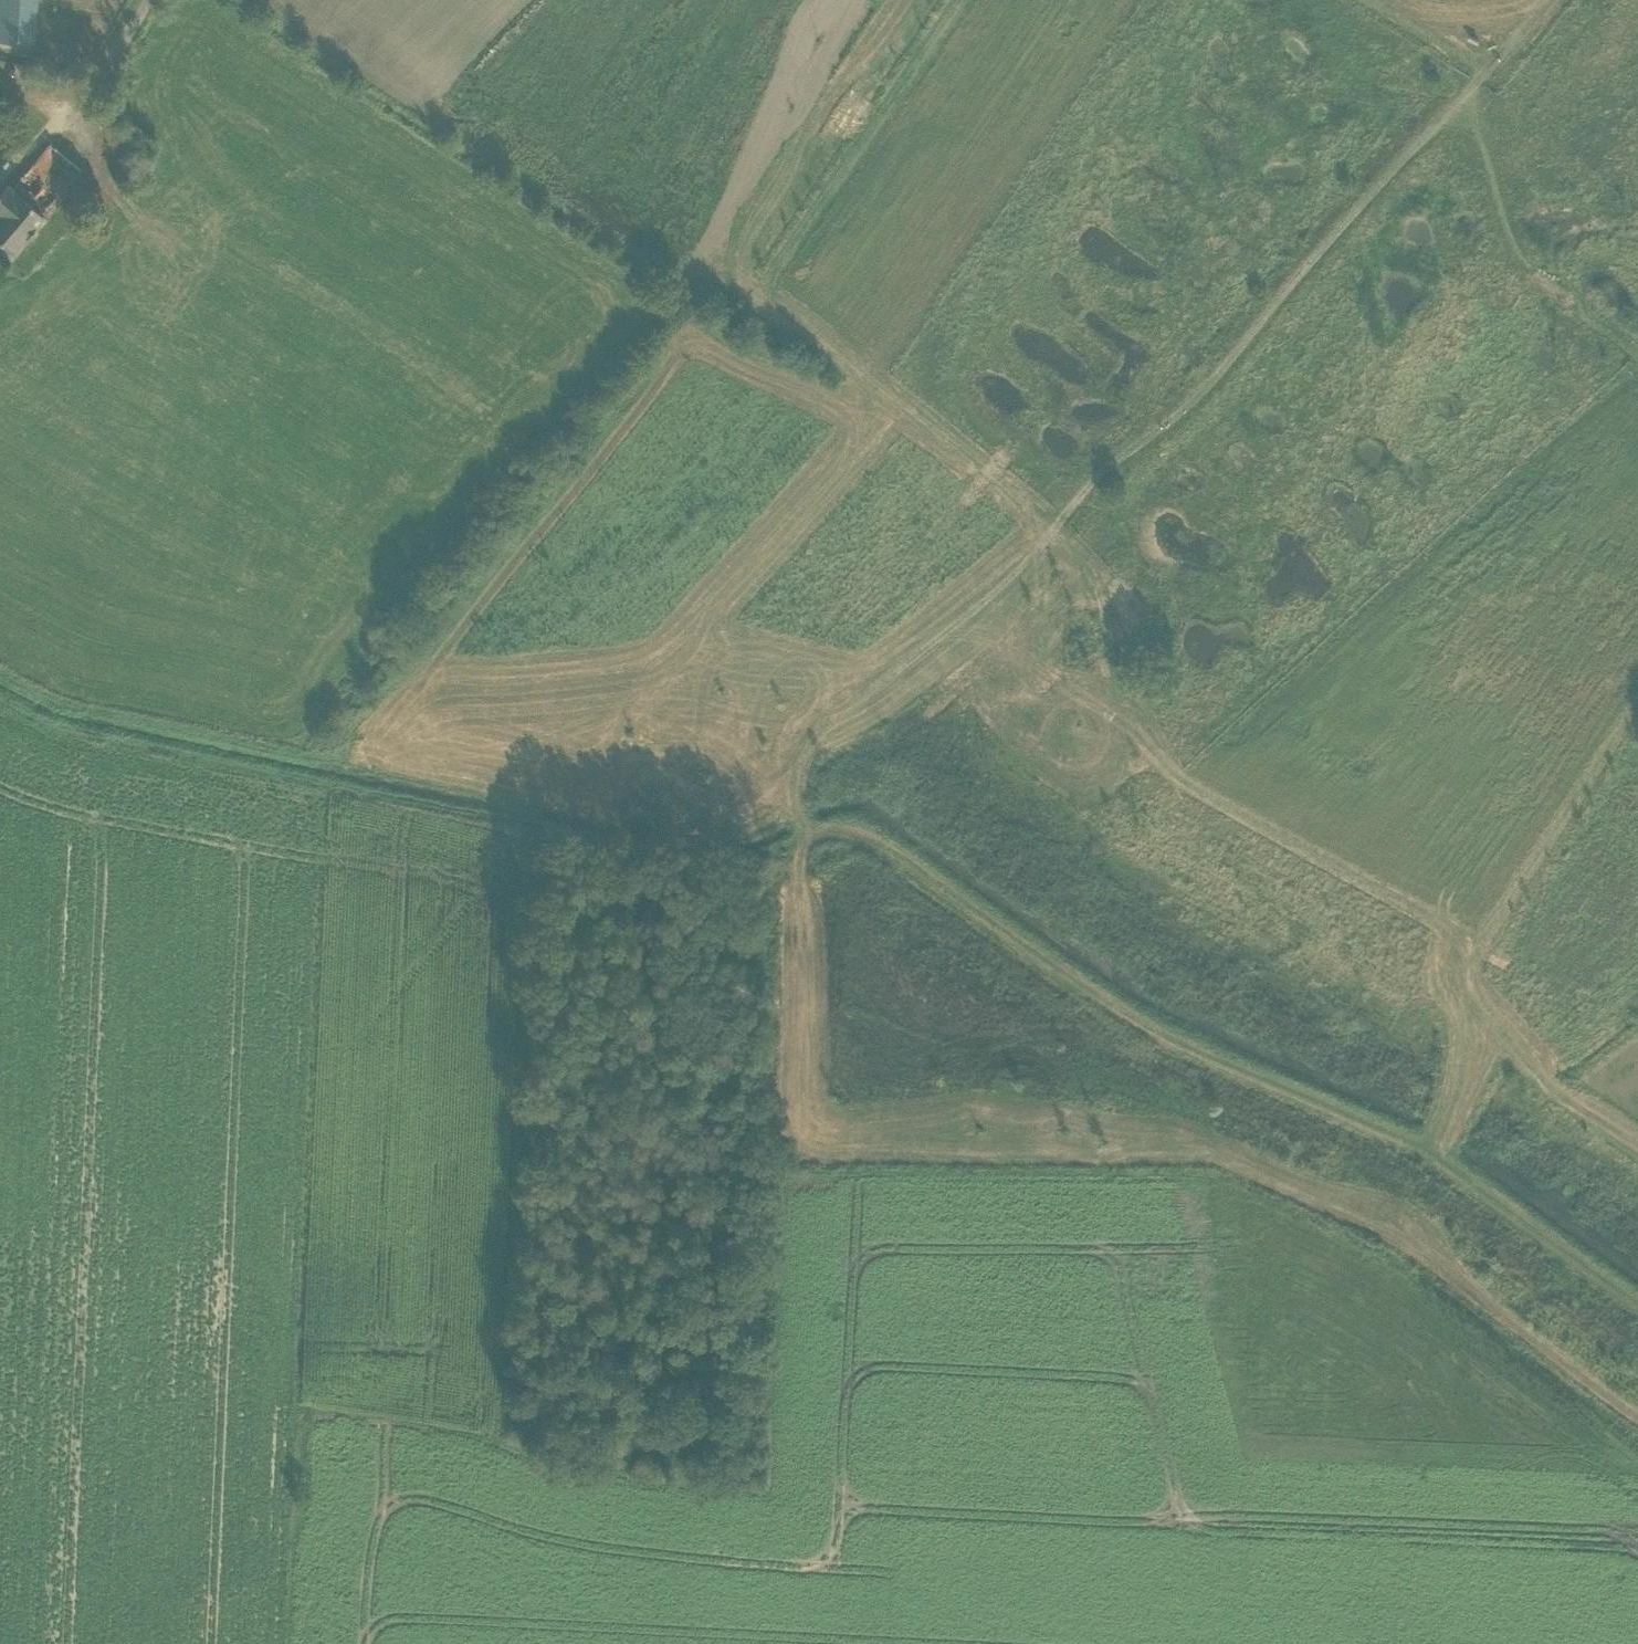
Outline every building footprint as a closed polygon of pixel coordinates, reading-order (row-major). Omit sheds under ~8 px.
[(33,43),(36,0),(0,0),(0,40),(33,43)] [(80,168),(50,143),(11,189),(5,184),(0,190),(0,243),(12,253),(25,237),(26,238),(34,228),(33,227),(43,216),(41,214),(80,168)]
